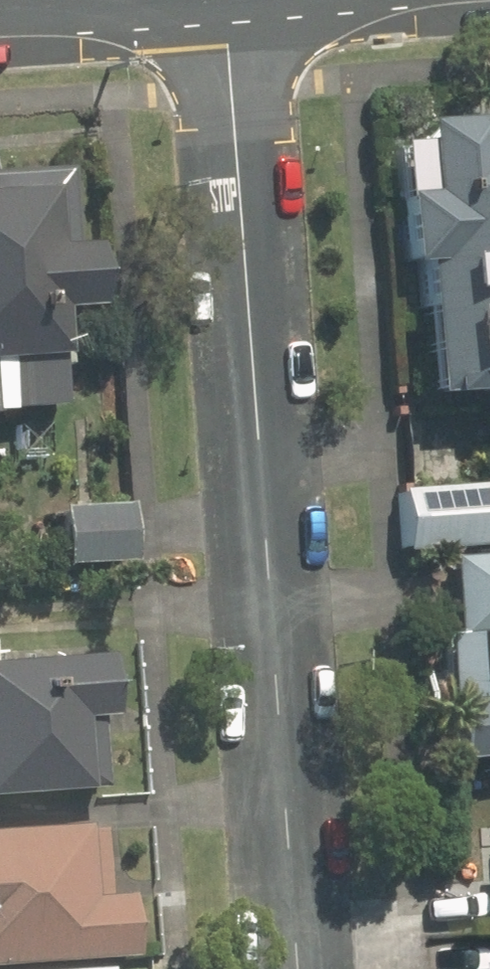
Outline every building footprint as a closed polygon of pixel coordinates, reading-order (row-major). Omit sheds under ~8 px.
[(424,394),(489,390),(489,135),(394,141),(403,269),(416,268),(424,394)] [(69,410),(62,309),(102,307),(98,238),(78,239),(73,161),(0,165),(0,414),(69,410)] [(408,521),(489,519),(489,454),(406,456),(408,521)] [(136,500),(59,501),(60,566),(137,565),(136,500)] [(449,756),(489,755),(489,553),(458,554),(460,627),(446,627),(449,756)] [(90,788),(87,714),(107,713),(105,654),(0,658),(0,791),(90,788)] [(129,957),(126,895),(89,896),(86,827),(0,830),(0,962),(129,957)]
